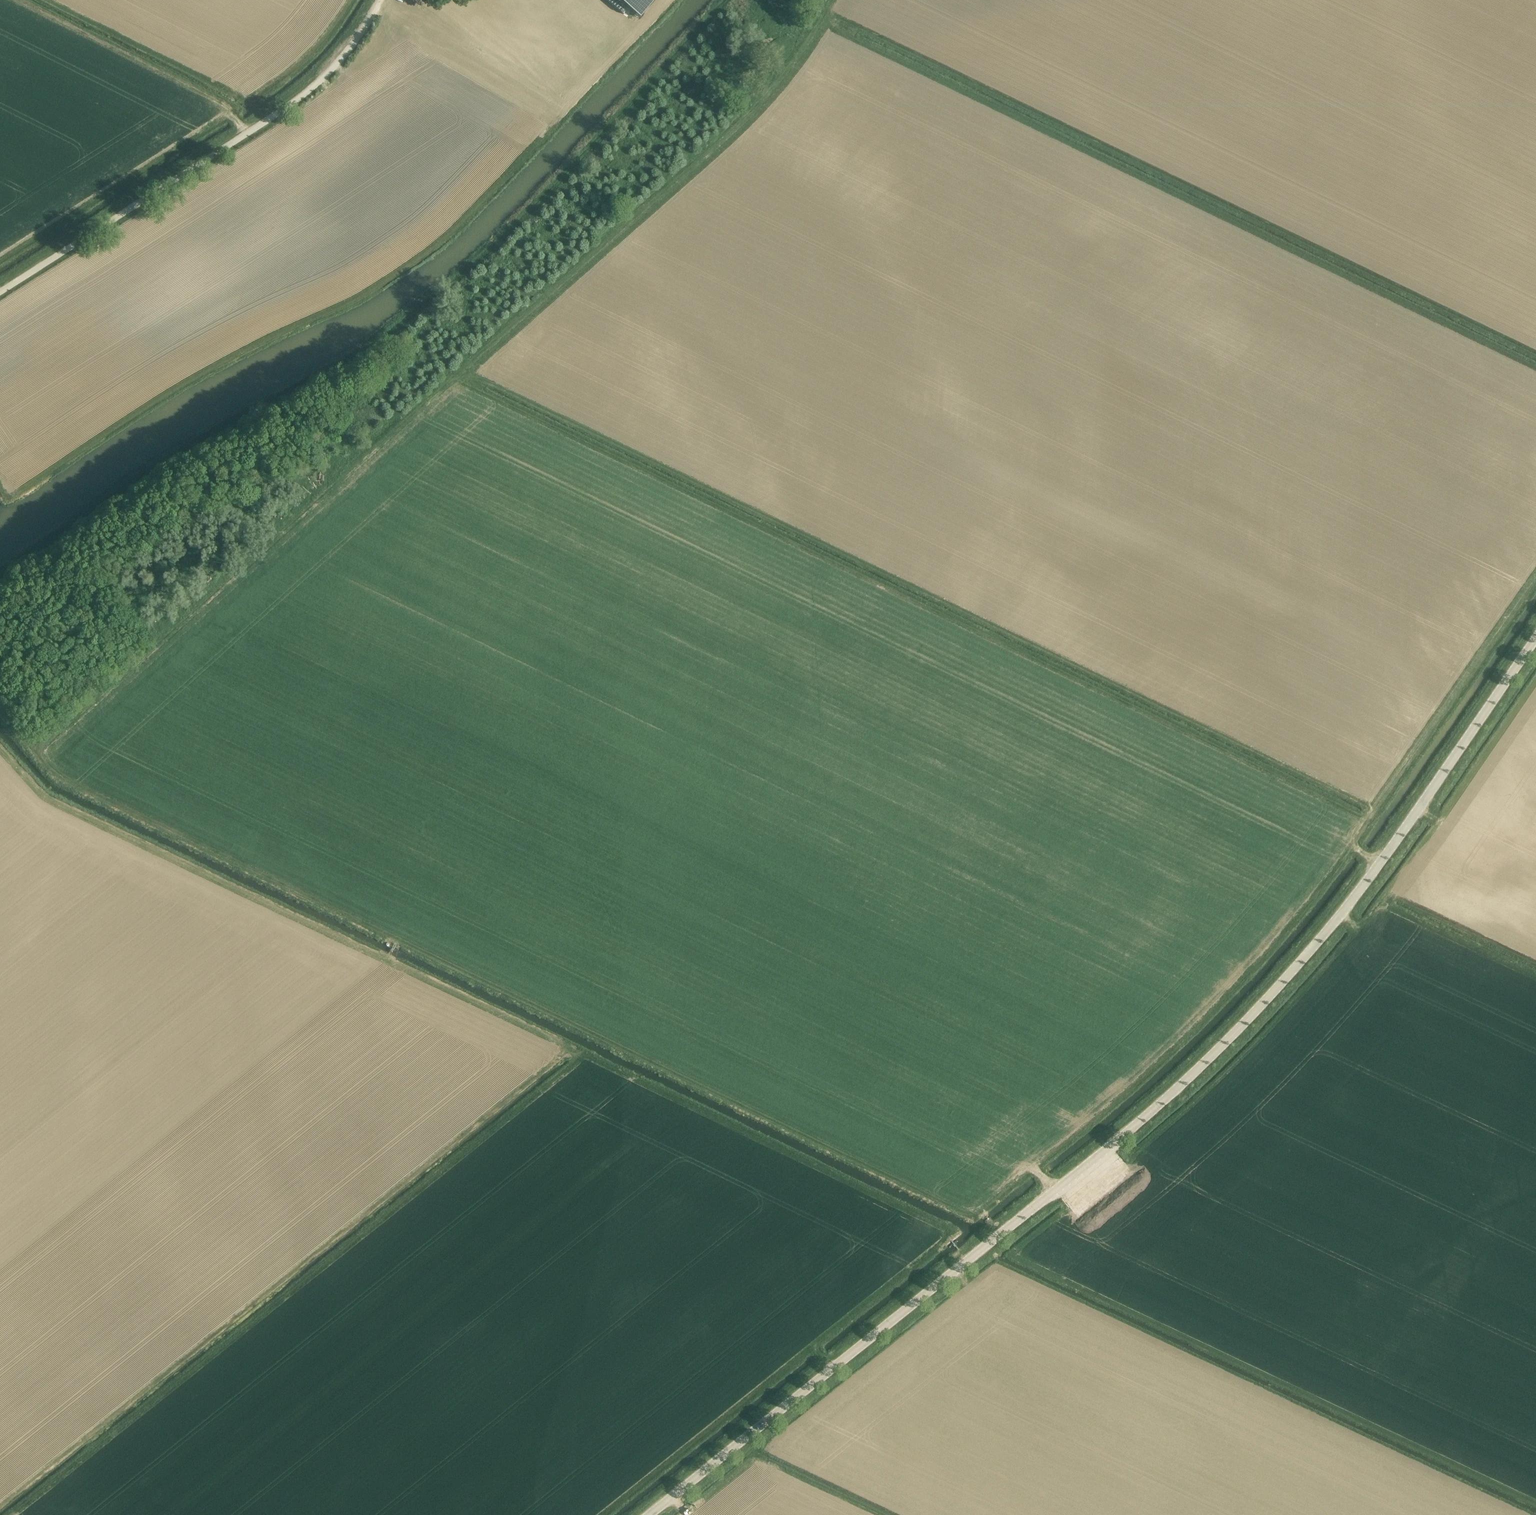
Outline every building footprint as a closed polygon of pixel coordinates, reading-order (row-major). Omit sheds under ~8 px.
[(638,19),(654,0),(614,0),(638,19)]
